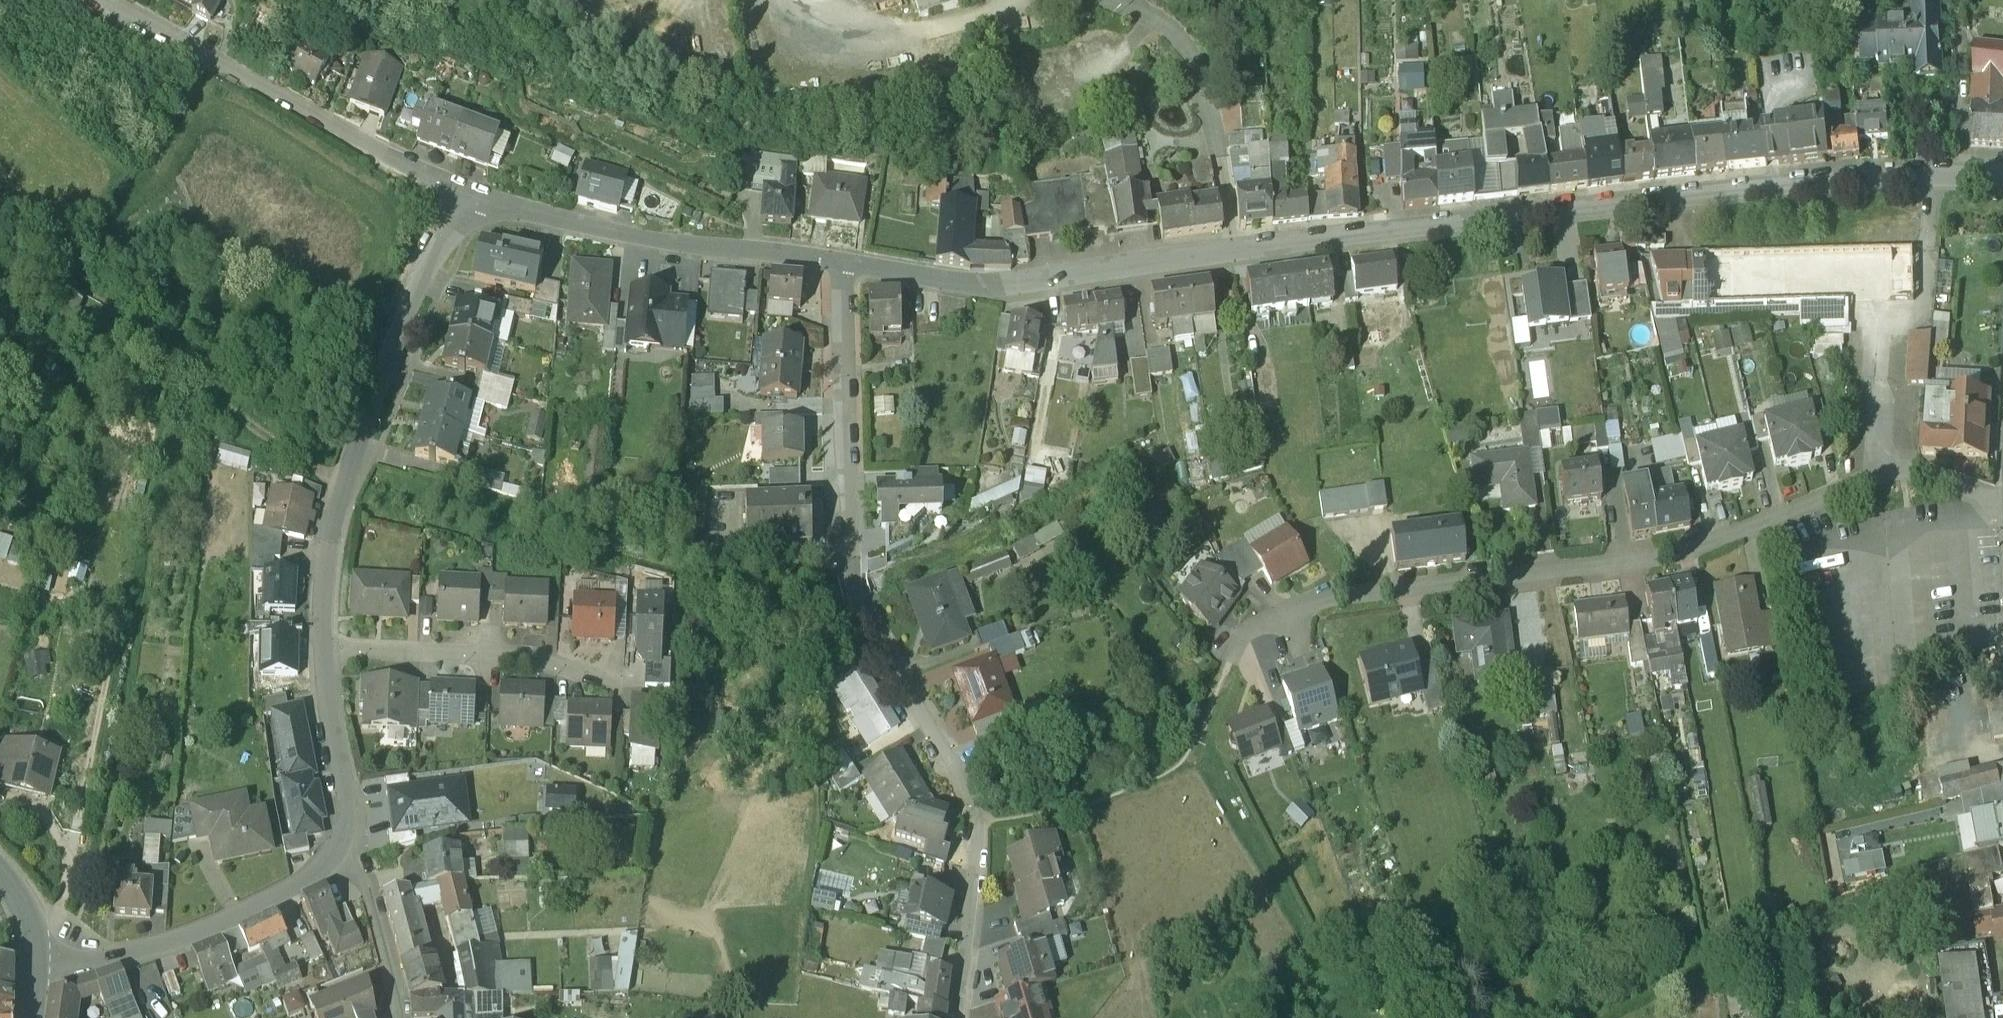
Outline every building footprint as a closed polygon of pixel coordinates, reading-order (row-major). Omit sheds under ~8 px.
[(195,11),(193,16),(211,26),(225,0),(174,0),(195,11)] [(922,24),(988,6),(986,0),(915,0),(922,24)] [(1918,0),(1914,0),(1915,22),(1879,24),(1879,33),(1868,34),(1868,41),(1860,41),(1861,52),(1869,51),(1869,59),(1880,58),(1881,68),(1917,66),(1917,78),(1942,77),(1940,21),(1939,0),(1918,0)] [(312,35),(306,48),(326,58),(332,46),(312,35)] [(1975,45),(1974,78),(2002,81),(2002,48),(1975,45)] [(306,48),(291,76),(316,89),(331,60),(326,58),(306,48)] [(1418,48),(1397,49),(1398,64),(1418,63),(1418,48)] [(403,66),(368,54),(349,104),(385,117),(403,66)] [(1659,60),(1640,62),(1643,93),(1660,91),(1663,91),(1659,60)] [(1974,78),(1973,110),(2002,111),(2002,81),(1974,78)] [(1884,80),(1872,81),(1873,95),(1880,94),(1881,98),(1885,97),(1884,80)] [(1834,85),(1822,87),(1823,97),(1835,97),(1834,85)] [(1660,95),(1644,97),(1644,101),(1647,119),(1656,118),(1661,117),(1662,116),(1662,115),(1660,95)] [(1493,111),(1494,119),(1514,117),(1512,97),(1492,99),(1493,111)] [(1835,97),(1823,97),(1825,116),(1826,135),(1839,133),(1838,130),(1841,129),(1840,109),(1839,97),(1835,97)] [(1603,123),(1605,123),(1608,144),(1617,143),(1611,100),(1597,102),(1599,118),(1602,118),(1603,123)] [(1644,101),(1626,103),(1628,115),(1628,120),(1647,119),(1644,101)] [(1743,104),(1736,105),(1722,107),(1724,132),(1748,130),(1746,104),(1743,105),(1743,104)] [(1886,108),(1856,110),(1856,112),(1858,130),(1858,138),(1889,135),(1886,108)] [(1973,110),(1971,145),(2002,147),(2002,111),(1973,110)] [(423,131),(418,143),(452,155),(464,123),(429,111),(426,119),(423,131)] [(1493,111),(1481,113),(1482,120),(1494,119),(1493,111)] [(1856,112),(1845,113),(1847,132),(1858,130),(1856,112)] [(1137,147),(1131,113),(1100,120),(1106,154),(1137,147)] [(1494,119),(1482,120),(1484,138),(1501,136),(1524,133),(1538,131),(1536,117),(1536,115),(1514,117),(1494,119)] [(1551,115),(1536,117),(1538,131),(1540,131),(1542,144),(1554,142),(1551,115)] [(423,131),(426,119),(417,116),(413,127),(423,131)] [(1825,116),(1774,122),(1774,127),(1761,128),(1766,164),(1828,157),(1826,135),(1825,116)] [(1656,118),(1647,119),(1650,142),(1680,138),(1679,133),(1659,135),(1656,118)] [(500,135),(464,123),(452,155),(489,168),(489,166),(499,137),(500,135)] [(1617,143),(1608,144),(1605,123),(1603,123),(1578,126),(1583,159),(1588,186),(1622,181),(1617,148),(1617,143)] [(1355,126),(1339,125),(1336,152),(1355,151),(1355,126)] [(1578,126),(1559,129),(1563,162),(1583,159),(1578,126)] [(1415,127),(1400,128),(1400,139),(1422,138),(1423,130),(1415,130),(1415,127)] [(1724,132),(1707,134),(1711,170),(1766,164),(1761,128),(1748,130),(1724,132)] [(1839,133),(1826,135),(1829,158),(1860,154),(1858,138),(1858,130),(1847,132),(1839,133)] [(1538,131),(1524,133),(1530,161),(1517,163),(1518,194),(1549,190),(1544,164),(1544,161),(1545,161),(1542,144),(1540,131),(1538,131)] [(1250,134),(1229,135),(1230,150),(1250,149),(1250,147),(1250,134)] [(1286,134),(1268,136),(1269,146),(1269,149),(1287,147),(1286,134)] [(1707,134),(1690,136),(1690,137),(1695,172),(1711,170),(1707,134)] [(1501,136),(1484,138),(1487,164),(1499,164),(1505,163),(1501,136)] [(509,141),(499,137),(489,166),(499,169),(509,141)] [(1422,138),(1400,139),(1400,157),(1413,157),(1424,156),(1435,155),(1435,146),(1434,137),(1422,138)] [(1680,138),(1650,142),(1650,149),(1654,177),(1695,172),(1690,137),(1680,138)] [(1319,142),(1307,142),(1307,176),(1325,174),(1325,155),(1326,155),(1325,143),(1319,143),(1319,142)] [(1469,143),(1435,146),(1435,155),(1436,167),(1471,163),(1469,143)] [(1250,147),(1250,149),(1251,168),(1252,187),(1271,185),(1270,168),(1269,149),(1269,146),(1250,147)] [(1633,146),(1626,147),(1629,168),(1635,167),(1633,151),(1634,150),(1633,146)] [(1106,154),(1103,154),(1105,166),(1111,195),(1143,189),(1137,147),(1106,154)] [(1287,147),(1269,149),(1270,168),(1284,166),(1288,166),(1287,147)] [(1626,147),(1617,148),(1622,181),(1636,179),(1635,167),(1629,168),(1626,147)] [(559,149),(554,162),(568,168),(574,156),(559,149)] [(1250,149),(1230,150),(1231,169),(1251,168),(1250,149)] [(1634,150),(1633,151),(1635,167),(1636,179),(1654,177),(1650,149),(1634,150)] [(1355,151),(1336,152),(1336,156),(1337,173),(1340,173),(1341,189),(1345,188),(1345,197),(1342,197),(1343,216),(1357,216),(1354,172),(1355,172),(1355,151)] [(762,157),(726,154),(724,174),(735,180),(737,187),(751,188),(754,164),(761,165),(762,157)] [(1340,173),(1337,173),(1336,156),(1326,155),(1325,155),(1325,174),(1328,217),(1343,216),(1342,197),(1345,197),(1345,188),(1341,189),(1340,173)] [(1426,176),(1413,177),(1413,157),(1400,157),(1401,179),(1400,179),(1403,208),(1438,203),(1436,167),(1435,155),(1424,156),(1426,176)] [(1201,186),(1215,184),(1210,158),(1190,163),(1195,181),(1200,180),(1201,186)] [(1563,162),(1544,164),(1549,190),(1588,186),(1583,159),(1563,162)] [(1471,183),(1471,163),(1436,167),(1438,203),(1473,199),(1471,183)] [(1505,163),(1499,164),(1500,196),(1518,194),(1517,163),(1505,163)] [(761,165),(754,164),(751,188),(764,190),(765,189),(768,165),(761,165)] [(797,168),(780,166),(778,190),(765,189),(764,190),(762,222),(792,224),(797,168)] [(1091,176),(1018,185),(1025,239),(1050,236),(1051,240),(1053,240),(1053,238),(1061,237),(1061,239),(1063,239),(1063,234),(1105,229),(1105,234),(1107,233),(1107,231),(1116,230),(1116,232),(1118,232),(1111,195),(1105,166),(1090,168),(1091,176)] [(1284,166),(1270,168),(1271,185),(1271,193),(1280,192),(1281,191),(1284,190),(1283,186),(1285,186),(1284,166)] [(626,178),(587,167),(579,198),(617,209),(618,205),(626,178)] [(906,185),(919,186),(920,173),(907,173),(906,185)] [(1003,207),(1020,208),(1016,176),(972,173),(973,181),(930,180),(929,201),(997,206),(1003,207)] [(863,180),(816,175),(812,219),(859,223),(863,180)] [(640,181),(626,178),(618,205),(633,209),(640,181)] [(1252,187),(1236,189),(1239,228),(1272,224),(1271,193),(1271,185),(1252,187)] [(1143,189),(1111,195),(1117,227),(1147,223),(1143,189)] [(1284,190),(1281,191),(1280,192),(1271,193),(1272,223),(1308,219),(1308,194),(1285,196),(1284,190)] [(1199,200),(1158,207),(1163,238),(1221,229),(1218,205),(1200,207),(1199,200)] [(970,208),(940,206),(936,263),(965,268),(967,249),(970,208)] [(1020,208),(1003,207),(1004,213),(1006,233),(1023,231),(1023,230),(1020,208)] [(1023,231),(1006,233),(1007,251),(1010,264),(1028,261),(1023,231)] [(1634,239),(1621,241),(1621,249),(1624,267),(1640,265),(1634,239)] [(481,249),(474,278),(536,291),(539,279),(544,253),(500,244),(500,253),(481,249)] [(1007,251),(967,249),(965,268),(1011,269),(1010,264),(1007,251)] [(1621,249),(1594,252),(1599,297),(1627,294),(1624,267),(1621,249)] [(1392,257),(1352,262),(1353,274),(1356,294),(1357,294),(1396,289),(1392,257)] [(609,267),(573,265),(569,318),(587,319),(586,325),(605,327),(607,306),(609,267)] [(1328,265),(1302,269),(1307,305),(1333,301),(1328,265)] [(1302,269),(1246,277),(1251,314),(1308,306),(1307,305),(1302,269)] [(746,275),(710,272),(707,318),(743,320),(743,314),(745,293),(746,275)] [(803,276),(772,273),(770,305),(790,306),(801,307),(803,276)] [(1353,274),(1342,276),(1346,301),(1358,299),(1357,294),(1356,294),(1353,274)] [(1561,278),(1536,281),(1536,283),(1522,285),(1528,325),(1542,323),(1543,328),(1568,325),(1568,323),(1563,287),(1561,278)] [(561,284),(539,279),(536,291),(534,302),(536,303),(558,307),(561,284)] [(1209,282),(1186,286),(1191,321),(1214,318),(1209,282)] [(1586,284),(1563,287),(1568,323),(1591,320),(1586,284)] [(1186,286),(1151,291),(1156,328),(1167,326),(1167,325),(1172,324),(1191,321),(1186,286)] [(670,293),(632,289),(629,322),(627,344),(628,344),(683,349),(687,300),(669,298),(670,293)] [(901,331),(900,292),(868,292),(870,336),(883,336),(883,331),(901,331)] [(756,294),(745,293),(743,314),(755,315),(756,294)] [(1120,295),(1093,299),(1098,331),(1112,329),(1124,327),(1120,295)] [(534,302),(507,297),(504,311),(531,317),(536,303),(534,302)] [(1093,299),(1063,304),(1067,335),(1098,331),(1093,299)] [(500,310),(459,301),(452,332),(492,342),(500,310)] [(790,306),(770,305),(769,318),(789,320),(790,306)] [(618,307),(607,306),(605,327),(602,351),(614,352),(618,307)] [(1013,319),(1001,317),(997,342),(1009,344),(1013,319)] [(1194,338),(1210,336),(1215,325),(1214,318),(1191,321),(1194,338)] [(1041,323),(1013,319),(1009,344),(1007,353),(1007,354),(1020,357),(1020,358),(1024,358),(1024,357),(1035,359),(1036,349),(1041,323)] [(629,322),(617,321),(614,350),(627,352),(628,344),(627,344),(629,322)] [(1174,341),(1194,338),(1191,321),(1172,324),(1174,341)] [(1949,326),(1933,325),(1931,347),(1947,348),(1949,326)] [(1748,328),(1733,332),(1737,348),(1752,344),(1748,328)] [(1112,329),(1098,331),(1099,335),(1093,361),(1094,361),(1091,373),(1105,372),(1117,370),(1112,329)] [(1410,331),(1401,333),(1404,349),(1413,347),(1410,331)] [(492,342),(452,332),(444,365),(454,367),(455,368),(467,371),(467,370),(482,374),(485,375),(485,373),(492,342)] [(1730,333),(1714,337),(1718,353),(1734,349),(1730,333)] [(910,352),(910,335),(896,336),(897,353),(910,352)] [(1099,335),(1087,336),(1082,363),(1093,361),(1099,335)] [(804,342),(767,338),(765,366),(801,369),(804,342)] [(1931,339),(1913,338),(1910,383),(1927,384),(1931,339)] [(1352,348),(1339,349),(1341,369),(1355,367),(1352,348)] [(1024,358),(1020,358),(1020,357),(1007,354),(1007,353),(1006,353),(1004,372),(1039,378),(1044,351),(1036,349),(1035,359),(1024,357),(1024,358)] [(1169,350),(1146,353),(1147,359),(1149,376),(1171,373),(1172,372),(1169,350)] [(1147,359),(1130,361),(1135,397),(1152,395),(1151,386),(1149,376),(1147,359)] [(801,369),(765,366),(762,394),(799,397),(801,369)] [(1105,372),(1092,374),(1093,383),(1106,382),(1105,372)] [(514,381),(485,373),(485,375),(482,374),(479,386),(511,394),(514,381)] [(1171,373),(1149,376),(1151,386),(1172,383),(1171,373)] [(1941,375),(1941,388),(1984,389),(1984,376),(1941,375)] [(713,377),(692,378),(692,415),(723,414),(723,402),(713,402),(713,377)] [(511,394),(479,386),(475,400),(507,408),(511,394)] [(445,392),(432,389),(424,420),(462,430),(470,399),(454,395),(455,393),(446,391),(445,392)] [(1926,427),(1946,428),(1947,392),(1927,391),(1926,427)] [(1947,392),(1946,428),(1926,427),(1924,427),(1923,455),(1936,456),(1987,458),(1990,394),(1947,392)] [(1252,397),(1240,399),(1241,405),(1235,406),(1237,419),(1255,417),(1252,397)] [(1826,426),(1821,403),(1809,405),(1810,409),(1815,429),(1826,426)] [(1810,409),(1787,415),(1799,463),(1811,461),(1810,458),(1821,455),(1815,429),(1810,409)] [(782,413),(755,414),(756,429),(762,428),(762,426),(782,425),(782,413)] [(1540,445),(1536,414),(1520,417),(1524,448),(1540,445)] [(1787,415),(1764,420),(1769,440),(1775,466),(1786,463),(1787,466),(1799,463),(1787,415)] [(1763,416),(1751,419),(1757,442),(1769,440),(1764,420),(1763,416)] [(1684,441),(1695,439),(1692,419),(1681,420),(1684,441)] [(462,430),(424,420),(415,452),(452,461),(466,465),(467,462),(471,446),(458,443),(462,430)] [(1608,421),(1610,439),(1621,437),(1619,420),(1608,421)] [(782,425),(762,426),(762,428),(763,458),(805,457),(804,425),(782,425)] [(1605,425),(1594,427),(1597,449),(1608,447),(1605,425)] [(1467,426),(1444,430),(1450,448),(1468,445),(1467,438),(1470,438),(1467,426)] [(1752,426),(1741,429),(1742,433),(1746,452),(1758,449),(1752,426)] [(1742,433),(1719,438),(1730,487),(1742,484),(1742,481),(1753,479),(1746,452),(1742,433)] [(1719,438),(1696,444),(1700,463),(1707,490),(1718,487),(1719,490),(1730,487),(1719,438)] [(1695,440),(1683,443),(1689,466),(1700,463),(1696,444),(1695,440)] [(1260,445),(1236,451),(1242,470),(1263,464),(1260,445)] [(1170,461),(1164,450),(1152,456),(1157,468),(1170,461)] [(1242,470),(1236,451),(1210,459),(1214,479),(1242,470)] [(1527,452),(1472,460),(1476,491),(1501,487),(1504,512),(1535,507),(1527,452)] [(467,462),(466,465),(452,461),(448,475),(487,485),(491,469),(467,462)] [(1597,464),(1587,465),(1587,466),(1561,470),(1565,504),(1602,499),(1597,464)] [(800,468),(770,469),(770,484),(801,483),(800,468)] [(937,469),(911,470),(912,481),(937,481),(937,469)] [(1666,470),(1645,475),(1645,478),(1647,478),(1648,482),(1651,497),(1683,491),(1681,484),(1669,486),(1666,470)] [(303,482),(294,478),(291,493),(300,495),(303,482)] [(1645,478),(1624,482),(1625,487),(1648,482),(1647,478),(1645,478)] [(912,481),(877,482),(877,512),(881,512),(882,526),(885,526),(915,525),(926,513),(941,513),(941,481),(937,481),(912,481)] [(1648,482),(1625,487),(1631,517),(1628,518),(1632,536),(1657,532),(1650,497),(1651,497),(1648,482)] [(1366,486),(1320,493),(1323,516),(1387,508),(1384,483),(1366,485),(1366,486)] [(291,493),(273,489),(265,528),(304,537),(312,498),(300,495),(291,493)] [(1651,497),(1650,497),(1657,532),(1690,526),(1686,509),(1691,508),(1690,503),(1685,504),(1683,491),(1651,497)] [(812,494),(748,497),(749,537),(774,536),(774,541),(790,540),(791,544),(814,543),(812,494)] [(1461,524),(1392,533),(1396,570),(1425,566),(1425,567),(1437,565),(1466,561),(1461,524)] [(915,540),(915,525),(885,526),(886,554),(915,540)] [(1287,530),(1252,551),(1263,569),(1272,584),(1307,562),(1287,530)] [(263,535),(252,533),(251,555),(275,556),(275,555),(280,555),(282,537),(263,535)] [(1248,544),(1219,562),(1222,569),(1241,582),(1263,569),(1252,551),(1248,544)] [(275,556),(251,555),(251,570),(267,571),(267,570),(274,570),(275,556)] [(1000,557),(963,571),(967,583),(1004,568),(1000,557)] [(1222,569),(1216,564),(1209,574),(1238,595),(1245,586),(1241,582),(1222,569)] [(267,571),(251,570),(251,584),(267,586),(267,571)] [(274,570),(267,570),(267,571),(267,586),(266,607),(295,608),(296,588),(294,588),(295,571),(274,570)] [(1206,572),(1198,583),(1193,579),(1181,595),(1191,612),(1209,625),(1222,607),(1226,610),(1238,595),(1209,574),(1206,572)] [(491,601),(492,576),(480,574),(479,581),(478,600),(491,601)] [(408,577),(355,575),(353,614),(406,617),(407,601),(408,577)] [(507,576),(492,576),(491,601),(506,601),(507,582),(507,576)] [(420,578),(408,577),(407,601),(419,602),(420,578)] [(946,577),(907,592),(930,653),(969,639),(946,577)] [(446,598),(440,598),(439,618),(477,620),(478,600),(479,581),(447,579),(446,598)] [(1752,581),(1716,588),(1726,642),(1760,636),(1762,636),(1758,615),(1752,581)] [(548,584),(507,582),(506,601),(505,622),(546,624),(548,584)] [(1690,583),(1668,587),(1676,626),(1686,625),(1698,622),(1690,583)] [(1668,587),(1646,591),(1655,636),(1664,634),(1663,628),(1676,626),(1668,587)] [(662,598),(639,597),(637,652),(644,660),(646,661),(659,661),(659,660),(662,598)] [(614,599),(593,598),(593,604),(575,603),(574,636),(612,638),(614,599)] [(1624,599),(1575,605),(1579,641),(1628,635),(1629,635),(1627,624),(1624,599)] [(1771,612),(1758,615),(1762,636),(1760,636),(1761,643),(1776,640),(1771,612)] [(1506,616),(1454,622),(1457,645),(1472,643),(1477,681),(1514,676),(1506,616)] [(818,617),(804,624),(809,633),(823,626),(818,617)] [(1641,621),(1627,624),(1629,635),(1628,635),(1632,664),(1649,661),(1648,656),(1641,621)] [(270,622),(250,622),(250,634),(262,634),(262,633),(270,633),(270,622)] [(1003,625),(976,635),(981,650),(989,647),(1008,639),(1003,625)] [(1686,625),(1676,626),(1679,642),(1689,640),(1686,625)] [(270,633),(262,633),(262,634),(250,634),(250,654),(262,654),(262,672),(298,672),(298,656),(296,656),(297,634),(270,633)] [(1008,639),(989,647),(993,658),(994,663),(1024,652),(1017,636),(1008,639)] [(1712,636),(1701,638),(1703,652),(1715,650),(1712,636)] [(1689,640),(1679,642),(1681,650),(1682,656),(1703,652),(1701,638),(1689,640)] [(1388,655),(1361,662),(1361,660),(1359,660),(1371,705),(1422,692),(1423,691),(1417,667),(1412,646),(1387,653),(1388,655)] [(26,650),(28,674),(49,672),(48,648),(26,650)] [(1681,650),(1648,656),(1649,661),(1651,673),(1684,667),(1682,656),(1681,650)] [(993,658),(954,672),(973,724),(998,715),(1012,709),(994,663),(993,658)] [(671,661),(659,660),(659,661),(646,661),(645,685),(670,686),(671,661)] [(1434,662),(1417,667),(1423,691),(1422,692),(1428,712),(1447,707),(1434,662)] [(898,726),(861,666),(846,676),(861,700),(851,706),(852,707),(858,716),(859,717),(868,712),(883,735),(898,726)] [(1283,682),(1300,732),(1337,719),(1321,670),(1310,673),(1309,670),(1293,675),(1294,679),(1283,682)] [(1551,671),(1535,673),(1541,716),(1557,714),(1551,671)] [(846,676),(832,684),(848,709),(852,707),(851,706),(861,700),(846,676)] [(405,679),(361,677),(360,703),(363,704),(362,725),(404,727),(405,715),(404,714),(405,679)] [(419,679),(405,679),(404,714),(405,715),(418,715),(418,710),(419,682),(419,679)] [(475,682),(432,680),(430,710),(430,720),(473,722),(475,682)] [(432,682),(419,682),(418,710),(430,710),(432,682)] [(543,686),(503,684),(501,722),(542,724),(542,714),(543,692),(543,686)] [(555,692),(543,692),(542,714),(554,715),(555,697),(555,692)] [(1992,694),(1994,736),(2002,735),(2002,693),(1992,694)] [(266,712),(290,707),(287,694),(263,698),(266,712)] [(567,697),(555,697),(554,715),(554,721),(566,722),(567,697)] [(610,704),(570,702),(568,743),(608,745),(610,704)] [(290,707),(277,710),(287,775),(310,771),(315,770),(302,704),(290,707)] [(657,705),(634,704),(634,711),(633,735),(632,749),(655,750),(657,705)] [(1273,728),(1265,708),(1228,723),(1232,734),(1229,740),(1231,745),(1237,748),(1238,747),(1243,761),(1280,746),(1273,728)] [(634,711),(622,710),(621,734),(633,735),(634,711)] [(883,735),(868,712),(859,717),(858,716),(854,719),(870,744),(883,735)] [(418,715),(405,715),(404,727),(417,727),(418,715)] [(998,715),(973,724),(977,736),(1002,727),(998,715)] [(1294,750),(1284,724),(1273,728),(1280,746),(1282,754),(1294,750)] [(2,744),(0,754),(0,757),(11,760),(15,747),(2,744)] [(28,750),(15,747),(11,760),(6,783),(47,794),(52,771),(43,769),(47,755),(42,754),(43,751),(41,748),(32,746),(29,747),(28,750)] [(900,752),(865,774),(892,817),(906,808),(927,795),(900,752)] [(848,756),(829,768),(835,776),(839,773),(840,775),(854,767),(848,756)] [(0,757),(0,782),(6,783),(11,760),(0,757)] [(1969,764),(1937,771),(1939,779),(1944,799),(1981,790),(2001,786),(1997,765),(1971,772),(1969,764)] [(854,767),(840,775),(839,773),(835,776),(832,778),(840,791),(861,778),(854,767)] [(829,768),(817,771),(818,779),(835,776),(829,768)] [(313,784),(310,771),(286,776),(298,835),(306,833),(322,830),(320,818),(325,817),(318,783),(313,784)] [(387,791),(410,789),(409,775),(385,778),(387,791)] [(1764,776),(1750,778),(1757,826),(1770,824),(1764,776)] [(1939,779),(1922,784),(1927,804),(1944,799),(1939,779)] [(464,821),(458,782),(410,789),(391,791),(396,830),(415,828),(464,821)] [(1981,790),(1985,812),(1995,811),(2002,809),(2002,785),(2001,786),(1981,790)] [(244,796),(193,807),(199,837),(215,833),(220,859),(271,849),(263,810),(248,813),(244,796)] [(1301,826),(1316,813),(1302,797),(1287,809),(1301,826)] [(933,805),(917,814),(915,814),(915,813),(911,811),(910,812),(908,811),(906,808),(892,817),(897,825),(895,833),(926,843),(927,843),(943,848),(943,847),(947,834),(942,832),(949,810),(933,805)] [(193,807),(176,811),(173,842),(199,837),(193,807)] [(1995,811),(2002,846),(2002,845),(2002,809),(1995,811)] [(1978,850),(2002,846),(1995,811),(1985,812),(1971,815),(1978,850)] [(173,824),(146,822),(145,834),(161,836),(171,836),(173,824)] [(527,827),(503,830),(503,844),(509,843),(528,841),(527,827)] [(418,841),(415,828),(388,833),(391,846),(418,841)] [(309,848),(306,833),(298,835),(284,838),(287,852),(309,848)] [(159,865),(161,836),(145,834),(143,864),(159,865)] [(1053,835),(1027,843),(1029,849),(1009,855),(1023,901),(1019,902),(1024,919),(1024,920),(1049,912),(1050,912),(1048,907),(1064,902),(1052,863),(1061,860),(1053,835)] [(1847,840),(1850,859),(1843,860),(1844,874),(1887,869),(1883,836),(1847,840)] [(528,841),(509,843),(510,853),(528,852),(528,841)] [(440,849),(424,850),(425,859),(428,884),(438,883),(462,880),(463,880),(459,846),(451,847),(451,842),(439,843),(440,849)] [(943,848),(927,843),(926,843),(923,854),(946,862),(950,849),(943,847),(943,848)] [(1964,854),(1969,878),(1989,874),(2002,872),(2002,845),(2002,846),(1978,850),(1964,854)] [(424,859),(403,861),(406,887),(424,885),(428,884),(425,859),(424,859)] [(529,859),(504,859),(505,879),(529,878),(529,859)] [(134,863),(119,862),(118,882),(133,883),(134,863)] [(170,866),(154,865),(153,885),(153,886),(169,887),(170,866)] [(1989,874),(1969,878),(1978,933),(1998,930),(1994,909),(1989,874)] [(462,880),(438,883),(443,902),(448,921),(471,916),(462,880)] [(133,883),(118,882),(117,886),(116,900),(115,914),(150,916),(151,911),(153,886),(153,885),(133,883)] [(325,883),(302,894),(315,923),(337,912),(335,907),(336,906),(325,883)] [(424,886),(408,889),(414,909),(443,902),(438,883),(428,884),(424,885),(424,886)] [(169,887),(153,886),(151,911),(167,912),(169,887)] [(408,889),(384,894),(398,946),(403,963),(427,958),(414,909),(408,889)] [(951,899),(913,889),(906,917),(942,927),(944,927),(951,899)] [(346,902),(336,906),(335,907),(337,912),(344,927),(354,921),(346,902)] [(1994,909),(1998,930),(2002,929),(2002,907),(1994,909)] [(489,911),(471,916),(480,947),(497,943),(489,911)] [(337,912),(315,923),(322,938),(328,935),(337,955),(364,943),(354,921),(344,927),(337,912)] [(1049,912),(1024,920),(1024,919),(1015,922),(1018,934),(1020,933),(1053,923),(1050,912),(1049,912)] [(274,913),(239,930),(249,949),(250,951),(286,933),(274,913)] [(471,916),(448,921),(460,950),(480,947),(471,916)] [(942,927),(907,918),(904,932),(927,936),(939,939),(942,927)] [(1053,923),(1020,933),(1025,946),(1044,941),(1044,942),(1059,937),(1060,937),(1056,922),(1053,923)] [(239,930),(222,936),(230,956),(249,949),(239,930)] [(313,932),(289,943),(300,963),(296,965),(296,966),(323,954),(313,932)] [(592,962),(593,992),(629,992),(637,935),(622,936),(617,960),(592,962)] [(222,936),(191,948),(202,975),(208,991),(231,981),(227,969),(234,966),(230,956),(222,936)] [(939,939),(927,936),(922,956),(941,960),(946,940),(939,939)] [(1059,937),(1044,942),(1051,965),(1059,962),(1064,953),(1059,937)] [(1025,946),(1006,952),(1010,965),(1000,968),(1008,994),(1042,984),(1055,980),(1051,965),(1044,942),(1044,941),(1025,946)] [(480,947),(460,950),(463,971),(464,972),(484,969),(483,965),(480,947)] [(896,954),(878,950),(876,964),(893,968),(896,954)] [(279,954),(266,960),(268,965),(272,974),(285,969),(279,954)] [(912,957),(896,954),(893,968),(893,969),(909,972),(912,957)] [(427,958),(403,963),(413,996),(439,991),(440,989),(437,973),(433,957),(427,958)] [(1940,962),(1947,1017),(1984,1017),(1975,957),(1940,962)] [(14,1007),(14,960),(0,961),(0,1007),(14,1007)] [(499,961),(483,965),(484,969),(489,994),(501,994),(506,994),(499,961)] [(950,970),(931,967),(931,965),(924,964),(922,978),(928,979),(925,1002),(945,1005),(950,970)] [(268,965),(255,970),(263,988),(275,983),(272,974),(268,965)] [(285,969),(272,974),(275,983),(277,988),(301,979),(296,966),(296,965),(285,969)] [(120,968),(94,977),(102,998),(105,1005),(107,1004),(130,995),(131,994),(120,968)] [(463,971),(437,973),(440,989),(439,991),(440,994),(462,994),(489,994),(484,969),(464,972),(463,971)] [(908,977),(882,970),(879,985),(905,991),(908,977)] [(174,971),(163,975),(170,994),(180,990),(174,971)] [(94,977),(79,982),(78,982),(79,994),(77,1004),(102,998),(94,977)] [(367,981),(342,992),(349,1005),(349,1006),(371,1000),(367,981)] [(78,982),(66,986),(67,991),(79,994),(78,982)] [(996,998),(1003,1017),(1053,1017),(1042,984),(1008,994),(996,998)] [(66,991),(52,989),(48,1017),(75,1017),(77,1004),(79,994),(67,991),(66,991)] [(316,989),(283,1002),(289,1017),(307,1010),(309,1016),(315,1013),(311,1004),(321,1000),(316,989)] [(440,994),(439,991),(413,996),(411,997),(412,1017),(439,1015),(439,1017),(456,1017),(463,1017),(462,994),(440,994)] [(311,1004),(315,1013),(317,1017),(354,1017),(349,1006),(349,1005),(342,992),(321,1000),(311,1004)] [(891,994),(881,992),(880,1007),(889,1008),(891,994)] [(462,994),(463,1017),(501,1017),(501,1003),(501,994),(489,994),(462,994)] [(506,994),(501,994),(501,1003),(510,1003),(510,994),(506,994)] [(906,998),(891,994),(889,1008),(889,1012),(905,1014),(906,998)] [(107,1004),(112,1017),(141,1017),(130,995),(107,1004)] [(1728,999),(1730,1017),(1745,1016),(1743,997),(1728,999)] [(349,1006),(354,1017),(364,1017),(372,1016),(372,1017),(375,1016),(371,1000),(349,1006)] [(919,1002),(918,1017),(946,1017),(947,1006),(945,1005),(925,1002),(919,1002)] [(0,1007),(0,1017),(14,1017),(14,1007),(0,1007)]
